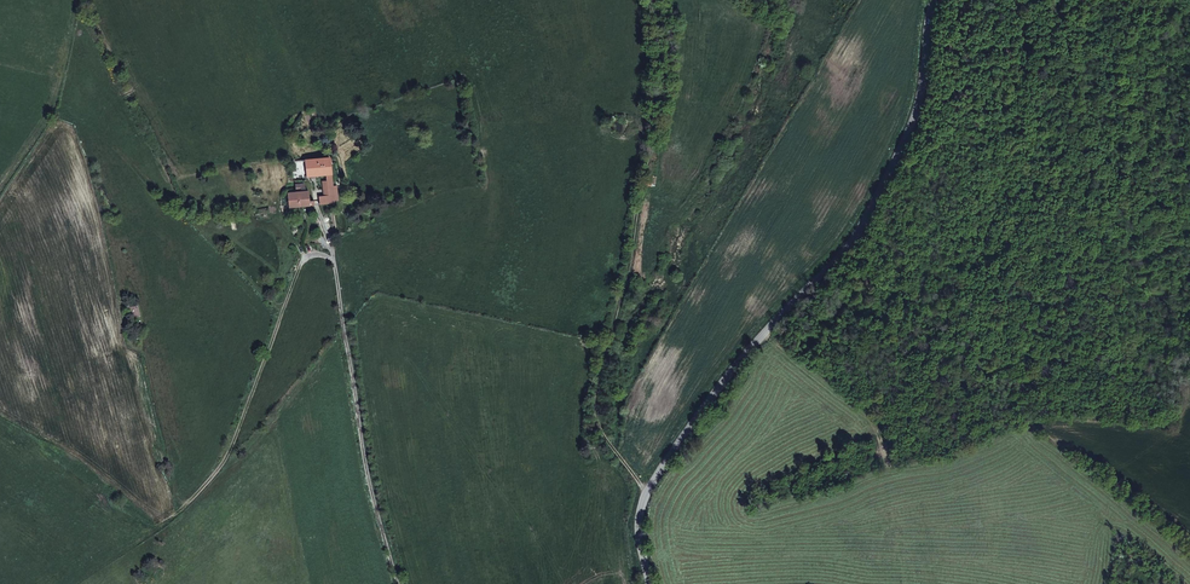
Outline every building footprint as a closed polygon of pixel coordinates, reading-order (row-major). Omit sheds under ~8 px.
[(328,155),(305,158),(308,175),(324,173),(330,172),(328,155)] [(321,180),(324,195),(333,193),(330,172),(324,173),(325,179),(321,180)] [(296,192),(286,194),(287,207),(298,206),(313,204),(312,199),(308,199),(307,190),(303,190),(302,183),(295,184),(296,192)] [(317,195),(318,203),(334,200),(333,193),(324,195),(317,195)]
